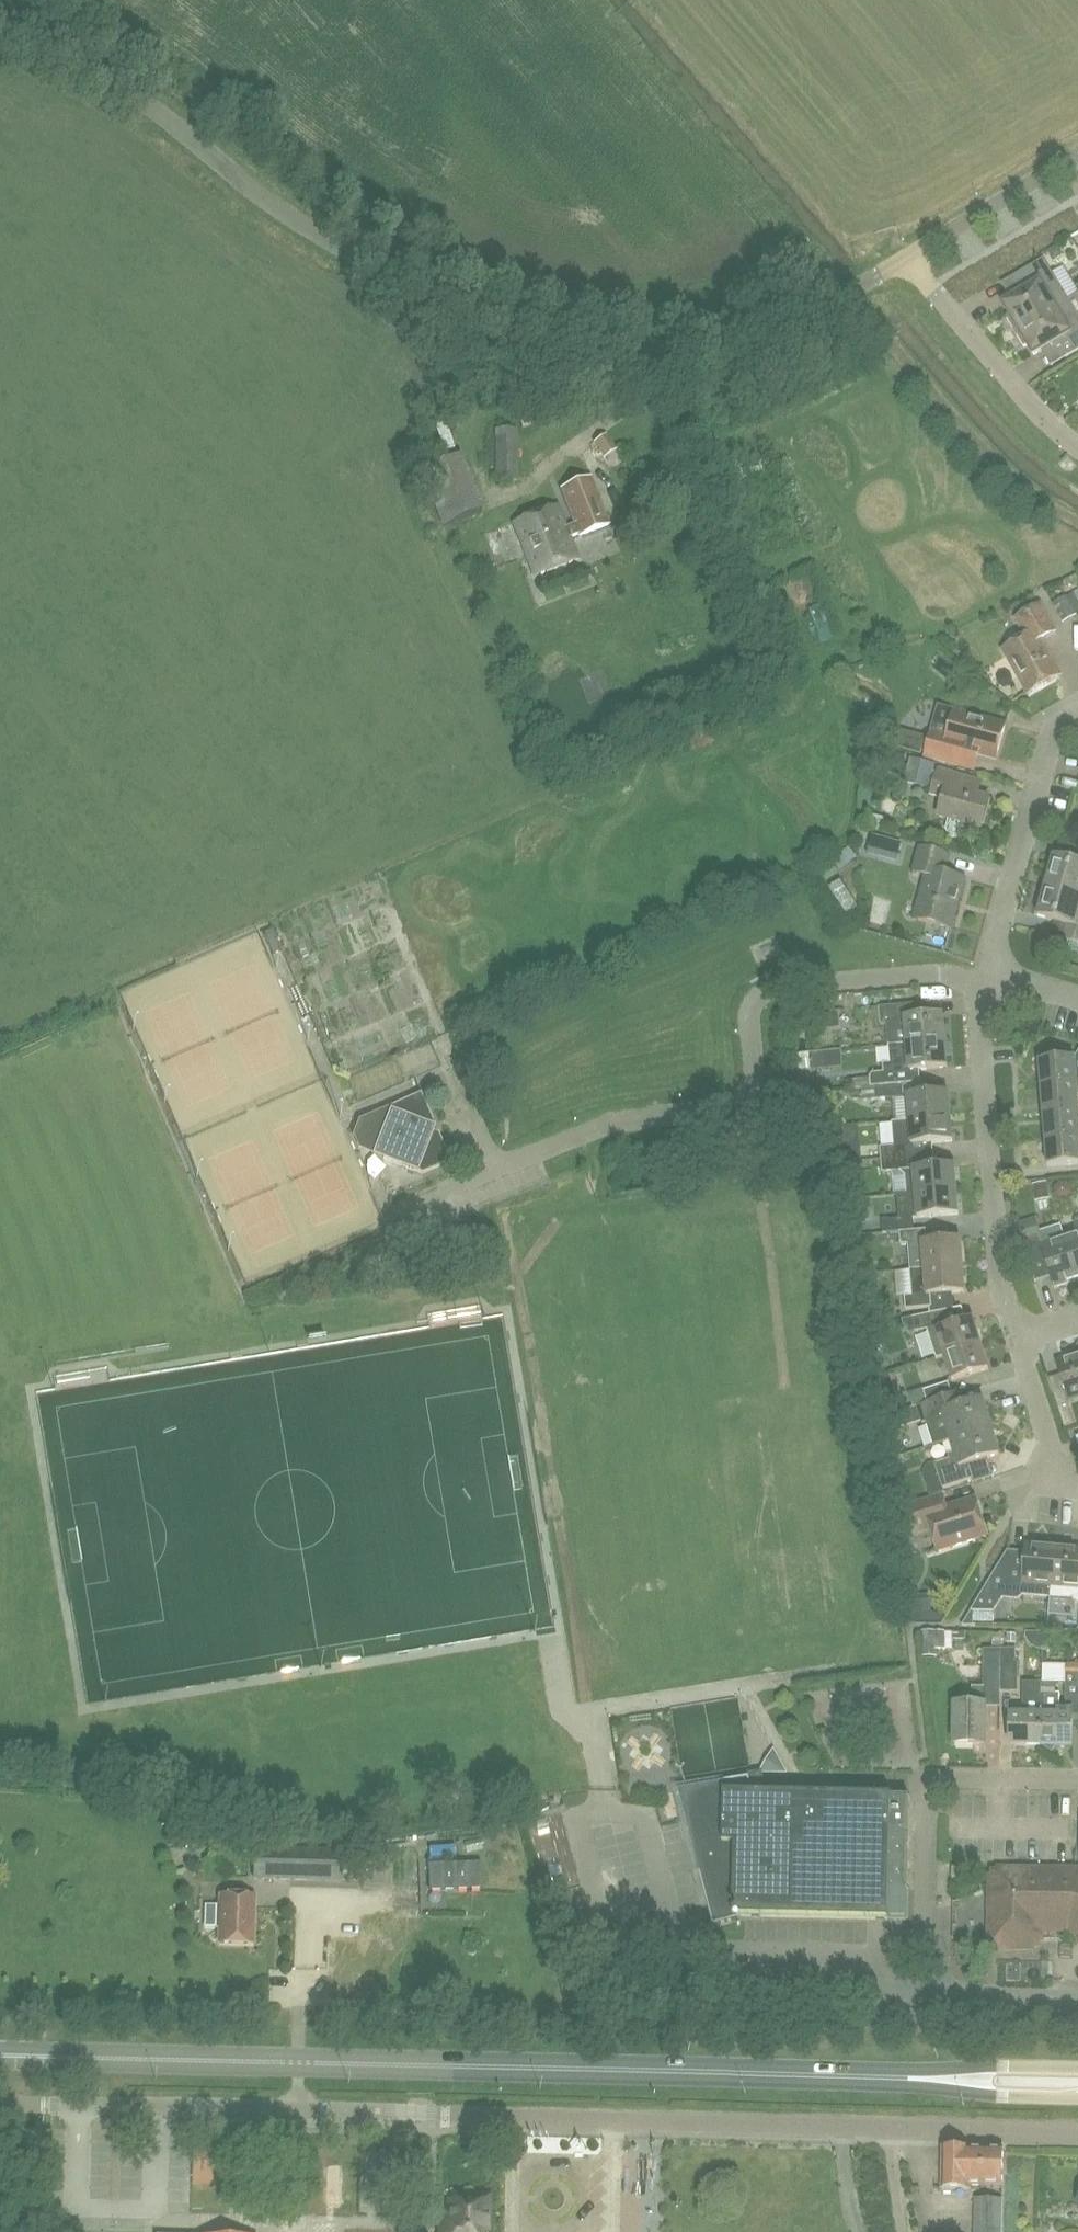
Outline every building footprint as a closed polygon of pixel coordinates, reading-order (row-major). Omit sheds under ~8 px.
[(1006,318),(1015,333),(1069,302),(1044,260),(1017,276),(1025,289),(1023,294),(1004,306),(1010,316),(1006,318)] [(1077,286),(1077,278),(1073,263),(1062,266),(1069,288),(1077,286)] [(1069,302),(1015,333),(1024,349),(1028,346),(1034,356),(1054,345),(1059,346),(1066,359),(1077,352),(1077,317),(1069,302)] [(517,431),(493,431),(493,436),(481,436),(483,466),(494,468),(496,480),(516,480),(517,431)] [(608,436),(597,443),(606,459),(618,451),(608,436)] [(483,509),(462,456),(421,472),(442,525),(483,509)] [(562,489),(574,524),(566,528),(557,506),(514,524),(535,577),(578,560),(570,540),(608,526),(591,478),(562,489)] [(1040,640),(1055,631),(1042,605),(1017,620),(1026,635),(1003,651),(1028,694),(1060,675),(1040,640)] [(611,674),(589,682),(597,706),(620,698),(611,674)] [(926,758),(958,767),(975,772),(980,755),(996,760),(1006,726),(955,712),(947,745),(931,741),(926,758)] [(934,787),(938,773),(933,772),(935,765),(910,758),(904,783),(929,789),(930,786),(934,787)] [(939,817),(948,819),(946,830),(948,835),(963,839),(967,836),(969,825),(982,829),(990,800),(978,796),(982,782),(939,770),(938,773),(934,787),(932,795),(943,798),(939,817)] [(949,858),(921,850),(914,872),(927,876),(915,919),(953,929),(966,880),(945,875),(949,858)] [(968,856),(965,866),(987,872),(990,862),(968,856)] [(1047,887),(1077,896),(1077,864),(1055,858),(1047,887)] [(1047,887),(1039,917),(1065,924),(1061,939),(1077,943),(1077,896),(1047,887)] [(916,1017),(915,1004),(880,1007),(880,1008),(875,1008),(876,1025),(888,1024),(889,1046),(946,1042),(943,1015),(916,1017)] [(948,1067),(946,1042),(889,1046),(891,1060),(883,1060),(884,1069),(873,1070),(870,1073),(872,1087),(875,1087),(902,1085),(921,1083),(920,1070),(948,1067)] [(1042,1087),(1077,1084),(1077,1074),(1076,1074),(1075,1058),(1040,1061),(1042,1087)] [(1042,1087),(1044,1114),(1077,1111),(1077,1084),(1042,1087)] [(903,1098),(902,1085),(875,1087),(876,1100),(903,1098)] [(433,1122),(421,1094),(393,1106),(377,1145),(383,1159),(422,1174),(450,1162),(438,1134),(433,1132),(431,1127),(433,1122)] [(949,1094),(928,1096),(909,1097),(910,1122),(951,1119),(949,1094)] [(1044,1114),(1046,1140),(1077,1138),(1077,1111),(1044,1114)] [(953,1142),(951,1119),(910,1122),(912,1145),(953,1142)] [(1046,1140),(1048,1167),(1077,1164),(1077,1138),(1046,1140)] [(909,1170),(908,1159),(882,1161),(883,1172),(906,1171),(908,1196),(957,1192),(955,1167),(909,1170)] [(959,1215),(957,1192),(908,1196),(910,1218),(890,1220),(890,1216),(878,1217),(879,1230),(876,1230),(876,1234),(884,1233),(915,1231),(914,1219),(959,1215)] [(1067,1241),(1052,1245),(1048,1231),(1040,1234),(1037,1225),(1019,1231),(1036,1282),(1051,1277),(1055,1288),(1077,1281),(1077,1276),(1067,1241)] [(915,1231),(884,1233),(885,1246),(901,1244),(901,1245),(909,1244),(911,1271),(962,1267),(960,1240),(949,1241),(948,1228),(915,1231)] [(1067,1241),(1077,1276),(1077,1237),(1067,1241)] [(964,1293),(962,1267),(911,1271),(912,1284),(913,1296),(905,1297),(906,1310),(932,1307),(931,1295),(964,1293)] [(929,1330),(933,1342),(939,1359),(945,1357),(945,1356),(981,1345),(973,1320),(967,1322),(961,1308),(913,1318),(916,1333),(929,1330)] [(989,1369),(981,1345),(945,1356),(945,1357),(952,1381),(989,1369)] [(1058,1363),(1061,1375),(1049,1379),(1065,1429),(1077,1425),(1077,1422),(1073,1407),(1077,1405),(1077,1356),(1058,1363)] [(924,1392),(928,1404),(947,1398),(953,1395),(949,1383),(924,1392)] [(983,1400),(972,1404),(968,1390),(947,1398),(928,1404),(917,1408),(918,1409),(913,1410),(917,1420),(921,1418),(923,1423),(927,1422),(935,1445),(952,1440),(992,1428),(983,1400)] [(1000,1455),(992,1428),(952,1440),(957,1453),(949,1456),(950,1460),(936,1464),(936,1462),(928,1464),(924,1474),(932,1496),(945,1492),(943,1487),(972,1478),(973,1483),(994,1477),(988,1458),(1000,1455)] [(906,1509),(914,1534),(932,1528),(939,1549),(987,1534),(977,1501),(947,1510),(943,1498),(906,1509)] [(1050,1597),(1056,1545),(1026,1542),(1022,1551),(1006,1551),(1001,1563),(961,1625),(973,1626),(974,1621),(994,1623),(994,1610),(1002,1598),(1017,1598),(1023,1593),(1050,1597)] [(1056,1545),(1050,1597),(1071,1598),(1077,1603),(1077,1546),(1056,1545)] [(1071,1598),(1050,1597),(1048,1615),(1075,1616),(1077,1603),(1071,1598)] [(922,1631),(923,1657),(937,1657),(936,1650),(946,1649),(946,1631),(922,1631)] [(986,1691),(1000,1691),(1001,1663),(1001,1650),(1001,1634),(993,1634),(993,1650),(984,1650),(984,1688),(973,1689),(972,1704),(954,1704),(954,1745),(986,1745),(986,1691)] [(1018,1664),(1016,1664),(1016,1650),(1001,1650),(1001,1663),(1000,1691),(1017,1691),(1018,1664)] [(1067,1671),(1067,1704),(1077,1704),(1077,1671),(1067,1671)] [(1041,1746),(1042,1684),(1024,1684),(1023,1715),(1011,1715),(1011,1746),(1041,1746)] [(1056,1694),(1056,1684),(1042,1684),(1041,1746),(1042,1746),(1052,1753),(1056,1748),(1073,1748),(1073,1739),(1072,1739),(1073,1710),(1060,1710),(1060,1694),(1056,1694)] [(737,1697),(671,1709),(681,1778),(750,1766),(737,1697)] [(775,1753),(764,1770),(777,1770),(781,1765),(775,1753)] [(754,1792),(749,1777),(679,1789),(714,1926),(740,1919),(740,1916),(888,1919),(888,1921),(909,1921),(910,1891),(907,1891),(909,1797),(754,1792)] [(417,1894),(419,1845),(392,1845),(391,1893),(417,1894)] [(254,1879),(359,1882),(360,1851),(255,1848),(254,1879)] [(1076,1867),(995,1866),(995,1869),(989,1869),(989,1940),(997,1940),(997,1948),(1034,1948),(1034,1944),(1037,1941),(1042,1941),(1043,1931),(1068,1930),(1077,1935),(1077,1868),(1076,1867)] [(963,1880),(963,1867),(951,1867),(951,1880),(963,1880)] [(222,1895),(222,1905),(206,1905),(205,1927),(221,1927),(220,1942),(252,1943),(253,1896),(222,1895)] [(970,2185),(1003,2186),(1003,2148),(943,2148),(942,2188),(954,2188),(954,2193),(968,2193),(968,2190),(969,2190),(970,2185)] [(483,2230),(488,2230),(490,2195),(475,2194),(475,2202),(451,2201),(450,2218),(441,2217),(441,2231),(483,2231),(483,2230)] [(1003,2199),(975,2198),(975,2231),(1002,2231),(1003,2199)]
